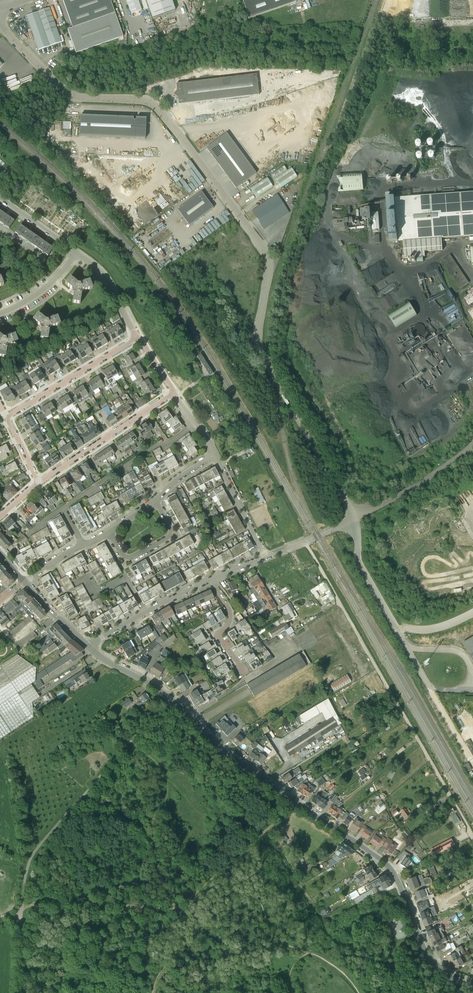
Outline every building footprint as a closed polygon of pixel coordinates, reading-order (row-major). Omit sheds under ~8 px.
[(76,53),(123,37),(110,0),(63,0),(72,28),(68,30),(76,53)] [(138,0),(126,0),(131,14),(142,10),(138,0)] [(175,10),(171,0),(146,0),(152,18),(175,10)] [(248,19),(296,2),(295,0),(242,0),(248,19)] [(413,0),(406,0),(403,11),(410,13),(413,0)] [(429,0),(413,0),(410,12),(410,14),(413,14),(413,17),(428,16),(429,13),(429,0)] [(46,35),(57,31),(49,8),(38,12),(46,35)] [(26,16),(34,39),(46,35),(38,12),(26,16)] [(38,50),(61,42),(57,31),(46,35),(34,39),(38,50)] [(178,105),(183,104),(259,95),(256,75),(176,84),(177,91),(173,95),(178,98),(178,105)] [(79,136),(145,139),(146,118),(136,118),(136,121),(133,121),(133,118),(80,116),(79,136)] [(236,188),(256,173),(226,133),(206,148),(236,188)] [(284,166),(271,174),(274,179),(280,188),(297,177),(291,168),(287,170),(284,166)] [(184,174),(191,185),(188,187),(190,190),(196,186),(187,172),(184,174)] [(338,191),(361,190),(360,173),(337,175),(338,191)] [(267,178),(250,188),(256,197),(273,187),(267,178)] [(201,192),(177,210),(189,226),(213,208),(201,192)] [(472,236),(472,192),(460,193),(386,198),(390,242),(403,241),(404,258),(425,257),(425,252),(443,251),(442,239),(472,236)] [(277,194),(252,210),(264,229),(289,213),(277,194)] [(366,208),(356,209),(357,220),(366,219),(366,208)] [(9,229),(14,221),(0,211),(0,223),(9,229)] [(353,217),(342,217),(342,222),(344,222),(345,227),(355,227),(355,225),(357,225),(357,220),(353,220),(353,217)] [(213,226),(212,227),(210,224),(197,233),(201,239),(208,234),(207,233),(211,230),(212,231),(215,229),(213,226)] [(15,233),(31,245),(37,237),(20,225),(15,233)] [(37,237),(31,245),(48,256),(53,249),(37,237)] [(450,255),(442,260),(461,288),(469,283),(450,255)] [(74,293),(73,297),(72,303),(80,304),(82,294),(84,292),(93,288),(90,281),(80,285),(78,284),(70,278),(65,284),(73,290),(74,293)] [(460,298),(466,306),(468,305),(468,303),(472,300),(472,298),(470,292),(460,298)] [(408,303),(386,315),(393,328),(415,316),(408,303)] [(42,329),(41,333),(40,339),(48,340),(50,330),(51,328),(61,324),(58,317),(48,321),(46,320),(38,314),(33,320),(41,326),(42,329)] [(113,328),(118,337),(123,334),(120,329),(123,328),(124,328),(121,320),(116,323),(118,325),(113,328)] [(100,325),(101,326),(103,331),(104,330),(108,337),(110,335),(113,340),(118,337),(113,328),(111,326),(106,329),(103,323),(100,325)] [(420,341),(427,339),(422,323),(408,328),(410,333),(404,335),(406,341),(407,344),(407,345),(407,347),(412,345),(413,346),(420,343),(420,341)] [(102,334),(97,337),(103,346),(108,343),(105,339),(108,337),(104,330),(103,331),(101,332),(102,334)] [(6,358),(7,348),(9,346),(18,342),(15,335),(6,339),(4,338),(0,335),(0,357),(6,358)] [(88,340),(92,346),(95,345),(97,349),(103,346),(97,337),(92,340),(91,338),(88,340)] [(82,347),(87,356),(92,353),(89,348),(92,346),(88,340),(85,342),(86,344),(82,347)] [(82,359),(87,356),(82,347),(80,344),(75,347),(74,345),(72,347),(71,347),(75,354),(78,352),(82,359)] [(65,354),(70,363),(75,360),(73,355),(75,354),(71,347),(69,348),(64,352),(65,354)] [(65,366),(70,363),(65,354),(60,357),(58,355),(59,354),(58,353),(55,354),(56,356),(60,363),(63,361),(65,366)] [(126,368),(133,364),(131,362),(136,359),(133,354),(124,359),(127,364),(125,365),(126,368)] [(197,356),(210,376),(213,374),(201,354),(197,356)] [(53,358),(55,360),(50,363),(55,372),(60,369),(57,364),(60,363),(56,356),(53,358)] [(47,370),(50,375),(55,372),(50,363),(45,366),(43,364),(40,358),(37,360),(40,366),(44,372),(47,370)] [(128,371),(129,370),(130,369),(133,374),(142,369),(139,364),(134,367),(133,364),(126,368),(127,370),(128,371)] [(34,372),(39,381),(45,378),(42,374),(44,372),(40,366),(38,367),(39,370),(34,372)] [(122,375),(120,372),(118,368),(117,368),(118,369),(115,370),(112,366),(108,368),(113,377),(118,374),(119,377),(122,375)] [(115,381),(113,377),(108,368),(102,372),(106,378),(104,379),(108,386),(115,381)] [(135,383),(142,380),(140,377),(145,374),(142,369),(133,374),(130,376),(133,381),(134,381),(135,383)] [(34,384),(39,381),(34,372),(33,370),(28,373),(25,375),(29,381),(32,380),(34,384)] [(20,384),(25,393),(30,390),(26,383),(29,381),(25,375),(22,376),(25,381),(20,384)] [(108,386),(104,379),(101,381),(98,377),(93,379),(99,388),(103,386),(105,388),(108,386)] [(93,391),(99,388),(93,379),(88,383),(91,387),(88,389),(92,395),(95,394),(93,391)] [(142,390),(151,385),(148,380),(144,382),(142,380),(135,383),(137,386),(139,385),(142,390)] [(20,396),(25,393),(20,384),(15,387),(14,385),(11,386),(15,393),(17,391),(20,396)] [(142,390),(143,391),(145,395),(154,390),(151,385),(142,390)] [(15,393),(11,386),(8,388),(10,390),(4,393),(10,402),(15,399),(12,394),(15,393)] [(92,395),(88,389),(85,390),(83,386),(78,389),(83,398),(85,400),(90,397),(90,399),(93,397),(92,395)] [(78,401),(83,398),(78,389),(73,392),(75,396),(73,398),(77,405),(79,403),(78,401)] [(77,405),(73,398),(70,400),(67,395),(62,398),(68,407),(73,404),(74,406),(77,405)] [(125,400),(128,404),(123,408),(128,415),(133,412),(131,409),(131,408),(130,408),(129,407),(133,404),(130,400),(129,397),(125,400)] [(67,407),(68,407),(62,398),(57,401),(60,406),(57,407),(61,414),(69,409),(67,407)] [(63,417),(61,414),(57,407),(55,409),(51,403),(46,406),(51,415),(53,418),(58,415),(60,418),(63,417)] [(46,418),(51,415),(46,406),(41,409),(43,413),(41,415),(44,420),(45,422),(47,420),(46,418)] [(123,408),(121,406),(116,409),(123,419),(128,415),(123,408)] [(114,411),(115,413),(113,415),(118,422),(123,419),(116,409),(114,411)] [(158,415),(162,420),(170,414),(166,409),(158,415)] [(113,415),(112,414),(108,417),(105,419),(111,427),(118,422),(113,415)] [(165,424),(167,422),(173,418),(170,414),(162,420),(165,424)] [(23,426),(32,421),(29,416),(20,421),(23,426)] [(170,426),(171,427),(179,421),(175,416),(173,418),(167,422),(165,424),(168,428),(170,426)] [(80,424),(90,441),(96,437),(91,429),(88,431),(84,425),(87,423),(85,420),(80,424)] [(32,431),(39,427),(37,424),(35,426),(32,421),(23,426),(26,431),(30,429),(32,431)] [(90,421),(87,423),(91,429),(96,437),(101,433),(100,432),(102,430),(98,425),(94,427),(90,421)] [(174,432),(173,433),(175,436),(181,431),(179,428),(182,426),(179,421),(171,427),(174,432)] [(150,431),(153,429),(149,424),(148,422),(142,426),(150,437),(153,436),(150,431)] [(82,435),(80,436),(85,444),(90,441),(80,424),(76,426),(80,431),(82,435)] [(147,439),(150,437),(142,426),(136,430),(142,437),(144,435),(147,439)] [(29,436),(33,442),(42,436),(38,431),(41,430),(39,427),(32,431),(34,434),(29,436)] [(76,439),(73,441),(78,449),(81,447),(81,446),(84,445),(81,441),(73,429),(70,431),(76,439)] [(133,442),(137,439),(132,432),(128,435),(133,442)] [(128,445),(133,442),(128,435),(124,438),(128,445)] [(42,436),(33,442),(36,447),(45,441),(42,436)] [(182,442),(185,447),(193,441),(190,436),(186,438),(185,436),(178,440),(180,443),(182,442)] [(124,448),(128,445),(124,438),(119,441),(124,448)] [(60,441),(70,455),(75,451),(70,443),(67,445),(63,439),(60,441)] [(62,449),(59,451),(64,459),(70,455),(60,441),(58,443),(62,449)] [(120,451),(124,448),(119,441),(115,444),(120,451)] [(185,447),(188,451),(194,447),(197,445),(193,441),(185,447)] [(3,460),(7,458),(5,454),(10,452),(6,444),(0,447),(0,461),(3,460)] [(110,457),(115,454),(110,447),(106,450),(110,457)] [(194,447),(188,451),(186,453),(189,458),(198,452),(194,447)] [(106,460),(110,457),(106,450),(101,453),(106,460)] [(50,457),(55,464),(60,461),(63,459),(58,452),(55,453),(50,457)] [(102,463),(106,460),(101,453),(97,456),(102,463)] [(172,453),(166,456),(167,456),(168,459),(173,468),(178,465),(181,463),(179,461),(176,454),(173,455),(172,453)] [(97,466),(102,463),(97,456),(93,459),(97,466)] [(49,468),(55,464),(50,457),(44,461),(49,468)] [(173,468),(168,459),(163,462),(168,471),(173,468)] [(5,467),(9,473),(18,469),(15,462),(5,467)] [(163,473),(168,471),(163,462),(158,464),(163,473)] [(80,467),(86,476),(89,474),(88,473),(92,470),(87,463),(80,467)] [(158,476),(163,473),(158,464),(153,467),(153,468),(151,469),(154,476),(157,475),(158,476)] [(209,470),(214,479),(219,476),(215,467),(209,470)] [(80,479),(83,477),(78,469),(72,473),(77,482),(75,484),(77,487),(81,492),(81,493),(85,490),(81,485),(82,484),(80,480),(81,480),(80,479)] [(147,471),(141,474),(143,478),(144,478),(148,487),(154,484),(151,478),(153,477),(150,470),(147,472),(147,471)] [(209,481),(214,479),(209,470),(204,473),(209,481)] [(204,484),(209,481),(204,473),(199,475),(204,484)] [(199,487),(204,484),(199,475),(194,478),(199,487)] [(72,489),(70,486),(71,485),(66,477),(61,481),(66,488),(70,494),(72,493),(71,490),(72,489)] [(86,479),(91,486),(94,484),(90,477),(89,477),(86,479)] [(140,484),(143,489),(148,487),(144,478),(143,478),(138,480),(140,484)] [(194,490),(199,487),(194,478),(189,481),(194,490)] [(7,490),(13,497),(17,493),(14,489),(17,488),(14,484),(12,481),(8,484),(10,486),(7,490)] [(68,500),(72,498),(70,494),(66,488),(61,481),(55,484),(61,492),(62,491),(64,494),(66,497),(68,500)] [(189,493),(194,490),(189,481),(184,484),(189,493)] [(140,484),(135,487),(140,496),(145,493),(143,489),(140,484)] [(216,496),(224,491),(221,486),(213,491),(216,496)] [(135,498),(140,496),(135,487),(130,490),(135,498)] [(124,503),(125,504),(130,501),(125,492),(123,488),(122,490),(118,492),(115,492),(118,497),(121,504),(124,503)] [(264,501),(258,488),(252,490),(256,500),(257,499),(259,504),(264,501)] [(55,496),(49,489),(46,491),(46,492),(44,493),(46,496),(45,497),(50,504),(48,506),(52,512),(56,509),(53,504),(54,503),(51,499),(55,496)] [(7,490),(2,494),(8,501),(13,497),(7,490)] [(130,501),(135,498),(130,490),(125,492),(130,501)] [(218,501),(227,496),(224,491),(216,496),(218,501)] [(169,504),(178,500),(175,494),(166,499),(169,504)] [(37,498),(43,507),(46,504),(41,496),(37,498)] [(221,506),(230,501),(227,496),(218,501),(221,506)] [(116,501),(111,504),(116,513),(121,510),(119,506),(121,504),(118,497),(115,499),(116,501)] [(172,510),(181,505),(178,500),(169,504),(172,510)] [(221,506),(224,511),(233,506),(230,501),(221,506)] [(35,517),(43,510),(40,507),(37,509),(35,506),(34,505),(34,506),(31,502),(26,507),(35,517)] [(73,513),(82,509),(79,503),(70,508),(73,513)] [(103,513),(106,518),(111,515),(106,507),(105,504),(100,507),(103,513)] [(111,515),(116,513),(111,504),(106,507),(111,515)] [(174,515),(183,510),(181,505),(172,510),(174,515)] [(29,522),(35,517),(26,507),(21,511),(28,518),(27,519),(29,522)] [(76,518),(84,514),(82,509),(73,513),(76,518)] [(228,519),(236,515),(233,509),(225,514),(228,519)] [(177,519),(186,515),(183,510),(174,515),(177,519)] [(78,523),(87,519),(84,514),(76,518),(78,523)] [(180,524),(189,520),(186,515),(177,519),(180,524)] [(230,524),(239,520),(236,515),(228,519),(230,524)] [(55,526),(63,521),(61,516),(52,521),(55,526)] [(15,524),(15,523),(14,523),(9,517),(9,518),(8,517),(2,523),(3,523),(2,523),(8,529),(7,529),(8,530),(13,526),(17,531),(20,529),(15,524)] [(189,532),(195,528),(193,525),(194,524),(191,518),(189,520),(180,524),(183,530),(186,528),(189,532)] [(81,529),(90,524),(87,519),(78,523),(81,529)] [(233,529),(242,525),(239,520),(230,524),(233,529)] [(57,531),(66,526),(63,521),(55,526),(57,531)] [(90,524),(81,529),(84,534),(93,529),(90,524)] [(233,529),(236,535),(245,530),(242,525),(233,529)] [(60,536),(69,531),(66,526),(57,531),(60,536)] [(11,533),(9,531),(3,536),(2,534),(2,533),(0,534),(0,543),(11,533)] [(69,531),(60,536),(63,542),(65,541),(68,539),(72,537),(69,531)] [(37,542),(42,539),(39,532),(33,535),(37,542)] [(12,545),(7,540),(13,535),(11,533),(0,543),(0,546),(3,549),(4,548),(6,550),(11,546),(12,545)] [(17,540),(19,543),(20,542),(26,537),(23,535),(20,538),(17,540)] [(189,547),(194,544),(189,535),(184,538),(189,547)] [(184,549),(189,547),(184,538),(179,541),(184,549)] [(244,542),(249,550),(254,548),(249,539),(244,542)] [(179,552),(184,549),(179,541),(174,544),(179,552)] [(42,545),(47,554),(52,551),(51,549),(48,542),(42,545)] [(244,553),(249,550),(244,542),(239,544),(244,553)] [(98,553),(107,548),(104,543),(96,548),(98,553)] [(174,555),(179,552),(174,544),(169,546),(174,555)] [(239,556),(244,553),(239,544),(234,547),(239,556)] [(42,556),(47,554),(42,545),(37,547),(42,556)] [(169,558),(174,555),(169,546),(164,549),(169,558)] [(36,557),(37,559),(42,556),(37,547),(32,550),(36,557)] [(233,559),(239,556),(234,547),(229,550),(233,559)] [(26,551),(31,560),(36,557),(32,550),(31,548),(26,551)] [(101,558),(110,553),(107,548),(98,553),(101,558)] [(164,561),(169,558),(164,549),(159,552),(164,561)] [(228,562),(233,559),(229,550),(223,553),(228,562)] [(26,563),(31,560),(26,551),(21,554),(26,563)] [(159,563),(164,561),(159,552),(154,555),(159,563)] [(104,563),(113,558),(110,553),(101,558),(104,563)] [(223,564),(228,562),(223,553),(219,556),(223,564)] [(21,566),(26,563),(21,554),(16,557),(21,566)] [(87,565),(88,565),(87,565),(81,554),(76,556),(81,565),(82,568),(87,565)] [(154,566),(159,563),(154,555),(149,558),(154,566)] [(81,565),(76,556),(71,559),(76,568),(81,565)] [(218,567),(223,564),(219,556),(214,558),(218,567)] [(107,568),(116,563),(113,558),(104,563),(107,568)] [(213,570),(218,567),(214,558),(208,561),(213,570)] [(71,571),(76,568),(71,559),(66,562),(71,571)] [(145,571),(150,568),(146,560),(140,562),(145,571)] [(198,564),(203,573),(209,570),(204,561),(198,564)] [(61,565),(66,574),(71,571),(66,562),(61,565)] [(140,574),(145,571),(140,562),(135,565),(140,574)] [(110,573),(119,568),(116,563),(107,568),(110,573)] [(198,576),(203,573),(198,564),(193,567),(198,576)] [(135,577),(140,574),(135,565),(130,568),(132,571),(133,574),(135,577)] [(193,578),(198,576),(193,567),(188,570),(193,578)] [(119,568),(110,573),(113,578),(121,573),(119,568)] [(188,581),(193,578),(188,570),(183,572),(188,581)] [(6,590),(14,582),(14,580),(7,572),(0,578),(0,579),(2,581),(0,583),(6,590)] [(174,576),(179,584),(184,582),(179,573),(174,576)] [(42,584),(51,580),(48,574),(39,579),(42,584)] [(256,592),(264,587),(257,575),(249,580),(256,592)] [(174,587),(179,584),(174,576),(169,578),(174,587)] [(169,590),(174,587),(169,578),(164,581),(169,590)] [(45,590),(54,585),(51,580),(42,584),(45,590)] [(164,593),(169,590),(164,581),(159,584),(164,593)] [(327,586),(324,581),(310,591),(312,593),(324,585),(325,587),(327,586)] [(234,591),(238,589),(234,582),(232,583),(232,582),(227,584),(228,586),(226,587),(230,597),(236,595),(234,591)] [(159,596),(164,593),(159,584),(154,587),(159,596)] [(48,595),(56,589),(54,585),(45,590),(48,595)] [(253,594),(255,593),(254,591),(251,592),(247,586),(244,588),(249,596),(253,594)] [(281,590),(283,595),(290,591),(287,586),(281,590)] [(154,598),(159,596),(154,587),(149,590),(154,598)] [(261,600),(269,595),(264,587),(256,592),(255,593),(253,594),(256,598),(259,596),(260,599),(258,600),(258,601),(261,600)] [(56,589),(48,595),(51,600),(59,595),(56,589)] [(149,601),(154,598),(149,590),(144,592),(149,601)] [(210,601),(214,599),(210,590),(206,592),(210,601)] [(13,610),(14,610),(30,596),(25,591),(23,591),(0,610),(6,617),(9,614),(8,614),(13,610)] [(144,604),(149,601),(144,592),(139,595),(144,604)] [(205,603),(210,601),(206,592),(201,594),(205,603)] [(58,598),(61,604),(70,599),(67,594),(66,594),(58,598)] [(201,605),(205,603),(201,594),(197,596),(201,605)] [(258,611),(262,609),(266,607),(270,605),(268,602),(271,600),(269,595),(261,600),(258,601),(261,606),(264,604),(264,605),(261,607),(258,603),(254,605),(258,611)] [(28,607),(35,601),(30,596),(14,610),(16,613),(22,608),(24,610),(26,608),(28,607)] [(196,607),(201,605),(197,596),(192,599),(196,607)] [(128,600),(133,609),(138,606),(133,597),(128,600)] [(92,603),(92,602),(90,598),(82,602),(85,607),(92,603)] [(63,609),(72,604),(70,599),(61,604),(63,609)] [(191,609),(196,607),(192,599),(188,601),(191,609)] [(128,612),(133,609),(128,600),(123,603),(128,612)] [(267,610),(268,612),(276,607),(271,600),(268,602),(270,605),(266,607),(262,609),(264,612),(267,610)] [(31,615),(33,614),(34,613),(40,607),(35,601),(28,607),(29,609),(28,610),(26,608),(24,610),(29,616),(31,615)] [(89,614),(99,609),(94,601),(92,602),(92,603),(95,608),(87,612),(89,614)] [(187,611),(191,609),(188,601),(183,603),(187,611)] [(85,607),(87,612),(95,608),(92,603),(85,607)] [(123,615),(128,612),(123,603),(118,606),(123,615)] [(182,613),(187,611),(183,603),(178,605),(182,613)] [(66,614),(75,609),(72,604),(63,609),(66,614)] [(292,619),(295,618),(287,604),(281,608),(286,615),(282,617),(285,622),(291,618),(292,619)] [(177,615),(182,613),(178,605),(174,607),(177,615)] [(118,617),(123,615),(118,606),(113,609),(118,617)] [(40,607),(34,613),(35,615),(37,617),(43,610),(40,607)] [(177,620),(172,611),(169,607),(164,610),(169,618),(171,616),(174,621),(177,620)] [(69,619),(78,614),(75,609),(66,614),(69,619)] [(113,620),(118,617),(113,609),(108,611),(113,620)] [(6,617),(0,610),(0,624),(2,622),(4,624),(8,620),(6,617)] [(37,617),(40,620),(47,614),(43,610),(37,617)] [(167,619),(169,618),(164,610),(160,612),(165,620),(168,624),(169,627),(171,625),(167,619)] [(225,618),(220,610),(216,612),(218,615),(213,618),(217,623),(225,618)] [(108,623),(113,620),(108,611),(103,614),(108,623)] [(162,622),(165,626),(168,624),(165,620),(160,612),(155,615),(160,623),(162,622)] [(103,626),(108,623),(103,614),(98,617),(103,626)] [(159,630),(163,627),(160,623),(155,615),(151,618),(156,625),(153,627),(154,628),(156,631),(155,631),(159,637),(162,635),(159,630)] [(212,615),(208,617),(209,620),(205,623),(208,629),(217,623),(213,618),(212,615)] [(79,626),(88,621),(85,616),(76,621),(79,626)] [(98,629),(103,626),(98,617),(93,620),(98,629)] [(239,631),(243,628),(245,631),(251,628),(244,620),(235,626),(236,627),(239,631)] [(82,631),(90,626),(88,621),(79,626),(82,631)] [(191,635),(194,640),(203,635),(200,630),(204,628),(205,630),(208,629),(205,623),(202,625),(192,630),(194,633),(191,635)] [(283,638),(288,635),(285,631),(289,628),(286,623),(285,623),(277,628),(280,633),(283,638)] [(48,635),(45,638),(47,640),(49,638),(54,635),(61,629),(56,624),(46,632),(48,635)] [(154,628),(151,630),(149,626),(143,629),(147,636),(155,631),(156,631),(154,628)] [(227,633),(233,641),(237,639),(235,636),(240,633),(239,631),(236,627),(227,633)] [(269,632),(272,638),(280,633),(277,628),(269,632)] [(61,629),(54,635),(55,636),(56,638),(52,641),(51,639),(49,641),(50,642),(45,646),(44,644),(40,647),(42,648),(37,652),(39,654),(45,651),(59,641),(66,635),(61,629)] [(141,640),(147,636),(143,629),(136,633),(138,636),(136,637),(139,642),(140,644),(141,644),(141,640)] [(159,638),(162,641),(163,643),(168,639),(163,634),(162,635),(159,637),(159,638)] [(66,635),(59,641),(64,646),(72,641),(66,635)] [(200,643),(202,646),(208,642),(212,640),(210,637),(206,640),(203,635),(194,640),(197,645),(200,643)] [(266,647),(277,640),(278,640),(276,637),(269,641),(269,640),(267,641),(267,640),(263,642),(266,647)] [(472,660),(472,637),(463,642),(472,660)] [(84,651),(72,641),(64,646),(59,649),(56,651),(58,655),(61,653),(66,648),(72,653),(71,655),(69,656),(71,660),(75,657),(77,656),(81,653),(84,651)] [(125,652),(131,648),(128,642),(121,646),(125,652)] [(145,656),(159,645),(154,642),(133,660),(131,663),(145,670),(147,665),(149,661),(143,658),(144,656),(145,656)] [(200,647),(203,652),(206,650),(207,653),(214,649),(217,647),(215,644),(211,647),(208,642),(202,646),(199,647),(199,648),(200,647)] [(241,642),(236,646),(241,655),(242,654),(248,651),(250,650),(247,645),(244,647),(241,642)] [(131,648),(125,652),(128,658),(135,654),(131,648)] [(165,649),(152,669),(150,673),(158,678),(164,668),(159,665),(160,664),(168,651),(165,649)] [(206,654),(209,659),(211,658),(213,660),(220,656),(223,655),(221,651),(217,654),(214,649),(207,653),(205,655),(206,654)] [(248,662),(254,659),(256,657),(253,653),(250,655),(248,651),(242,654),(247,663),(248,662)] [(311,664),(303,651),(247,684),(254,697),(311,664)] [(33,717),(32,702),(40,697),(31,684),(35,681),(36,668),(17,655),(0,666),(0,739),(33,717)] [(219,668),(225,664),(228,662),(226,659),(222,661),(220,656),(213,660),(210,662),(211,661),(214,666),(217,665),(218,667),(219,668)] [(248,662),(253,671),(262,665),(259,661),(257,663),(254,659),(248,662)] [(217,669),(220,673),(222,672),(224,674),(221,676),(234,669),(232,666),(228,668),(225,664),(219,668),(218,667),(216,669),(217,669)] [(82,683),(86,681),(90,678),(84,670),(80,672),(64,682),(66,686),(69,684),(71,687),(76,683),(78,686),(82,683)] [(334,692),(352,681),(347,673),(329,684),(334,692)] [(177,683),(179,686),(186,682),(182,675),(174,680),(176,683),(177,683)] [(204,703),(205,704),(210,701),(209,700),(215,696),(216,698),(219,696),(218,694),(224,691),(220,685),(224,683),(222,680),(213,685),(214,688),(203,694),(193,701),(192,702),(195,708),(204,703)] [(182,692),(189,688),(192,686),(189,681),(186,683),(186,682),(179,686),(182,692)] [(190,694),(193,701),(203,694),(200,688),(190,694)] [(130,713),(133,711),(149,699),(145,693),(136,700),(138,703),(131,708),(131,709),(128,711),(130,713)] [(125,708),(132,703),(129,699),(122,704),(125,708)] [(284,747),(290,756),(294,754),(317,739),(319,742),(323,740),(321,737),(341,724),(328,699),(299,715),(302,719),(304,723),(322,713),(324,718),(326,721),(284,747)] [(228,737),(236,728),(224,717),(215,725),(228,737)] [(243,740),(238,735),(232,742),(237,747),(243,740)] [(253,758),(255,759),(256,760),(269,742),(265,736),(255,742),(254,743),(251,747),(254,750),(249,756),(252,759),(253,758)] [(269,742),(256,760),(255,759),(255,760),(261,765),(265,760),(267,762),(269,759),(277,755),(275,751),(269,742)] [(285,783),(289,781),(301,772),(298,767),(292,771),(294,774),(290,776),(288,774),(281,778),(285,783)] [(390,770),(387,777),(391,779),(392,777),(395,772),(390,770)] [(288,783),(291,788),(296,785),(304,780),(302,778),(297,781),(296,778),(288,783)] [(297,791),(302,795),(303,795),(310,785),(306,782),(307,781),(305,780),(304,780),(296,785),(300,788),(297,791)] [(336,782),(333,784),(328,787),(330,790),(335,786),(338,784),(336,782)] [(310,785),(303,795),(306,797),(308,799),(315,788),(310,785)] [(321,797),(316,794),(314,798),(314,797),(312,800),(313,800),(312,802),(315,804),(316,804),(318,805),(326,792),(324,791),(323,793),(322,793),(320,796),(321,796),(321,797)] [(328,794),(326,792),(318,805),(319,806),(318,807),(322,809),(323,808),(324,808),(326,806),(325,805),(327,802),(323,799),(324,798),(325,799),(327,796),(327,795),(328,794)] [(329,813),(332,815),(337,808),(339,805),(335,802),(338,797),(335,795),(334,797),(330,802),(332,803),(326,812),(329,813)] [(435,806),(427,814),(433,820),(441,813),(435,806)] [(342,811),(339,809),(337,808),(332,815),(331,816),(337,819),(340,815),(342,812),(342,811)] [(404,808),(400,811),(405,818),(409,815),(404,808)] [(347,827),(350,823),(355,815),(351,813),(349,815),(345,812),(343,814),(340,818),(344,821),(342,824),(347,827)] [(360,820),(356,818),(349,828),(356,833),(362,824),(359,822),(360,820)] [(366,840),(369,836),(371,833),(366,829),(367,827),(364,825),(363,827),(360,831),(363,833),(361,836),(366,840)] [(378,832),(373,839),(370,843),(376,847),(379,843),(382,844),(386,839),(383,837),(384,836),(378,832)] [(391,855),(393,851),(396,847),(390,843),(391,840),(389,839),(386,842),(383,846),(386,848),(383,852),(386,854),(387,853),(391,855)] [(453,846),(449,840),(430,850),(433,855),(433,856),(453,846)] [(327,865),(329,867),(338,861),(341,857),(348,848),(342,843),(337,851),(340,853),(338,857),(334,854),(331,859),(323,864),(325,866),(327,865)] [(346,858),(351,855),(355,852),(348,848),(341,857),(338,861),(329,867),(329,868),(339,862),(342,857),(343,858),(345,857),(346,858)] [(410,857),(407,855),(405,858),(401,856),(399,859),(402,862),(401,864),(406,868),(411,861),(409,860),(410,857)] [(427,863),(431,861),(432,864),(436,862),(433,856),(433,855),(428,857),(425,859),(427,863)] [(355,882),(374,871),(370,866),(363,870),(364,873),(356,877),(357,879),(354,880),(355,882)] [(453,869),(444,873),(447,878),(456,873),(453,869)] [(368,878),(369,881),(377,877),(374,871),(355,882),(355,884),(359,882),(359,883),(368,878)] [(376,879),(372,882),(376,887),(377,886),(378,883),(379,885),(388,880),(387,877),(385,874),(381,877),(376,879)] [(412,891),(416,889),(432,883),(430,877),(428,878),(428,877),(422,880),(420,875),(412,879),(408,880),(412,891)] [(376,887),(371,890),(373,894),(376,893),(377,894),(383,891),(387,888),(391,886),(390,883),(388,880),(379,885),(380,887),(378,888),(377,886),(376,887)] [(418,900),(426,897),(423,890),(415,893),(418,900)] [(371,894),(369,891),(367,892),(363,895),(354,900),(356,904),(367,898),(366,896),(371,894)] [(423,921),(431,917),(429,911),(431,911),(429,907),(427,908),(422,910),(424,913),(420,914),(423,921)] [(327,908),(321,912),(323,917),(330,913),(327,908)] [(425,927),(433,923),(431,917),(423,921),(425,927)] [(438,934),(436,929),(428,933),(430,939),(438,935),(438,934)] [(430,939),(432,944),(445,937),(442,932),(438,934),(438,935),(430,939)] [(445,937),(432,944),(435,948),(447,942),(450,940),(448,937),(445,938),(445,937)] [(437,953),(439,952),(442,957),(453,951),(451,948),(446,950),(445,948),(445,947),(449,944),(447,942),(435,948),(437,953)] [(453,962),(458,959),(455,953),(447,957),(450,964),(453,962)] [(456,968),(464,964),(461,958),(458,959),(453,962),(456,968)]
